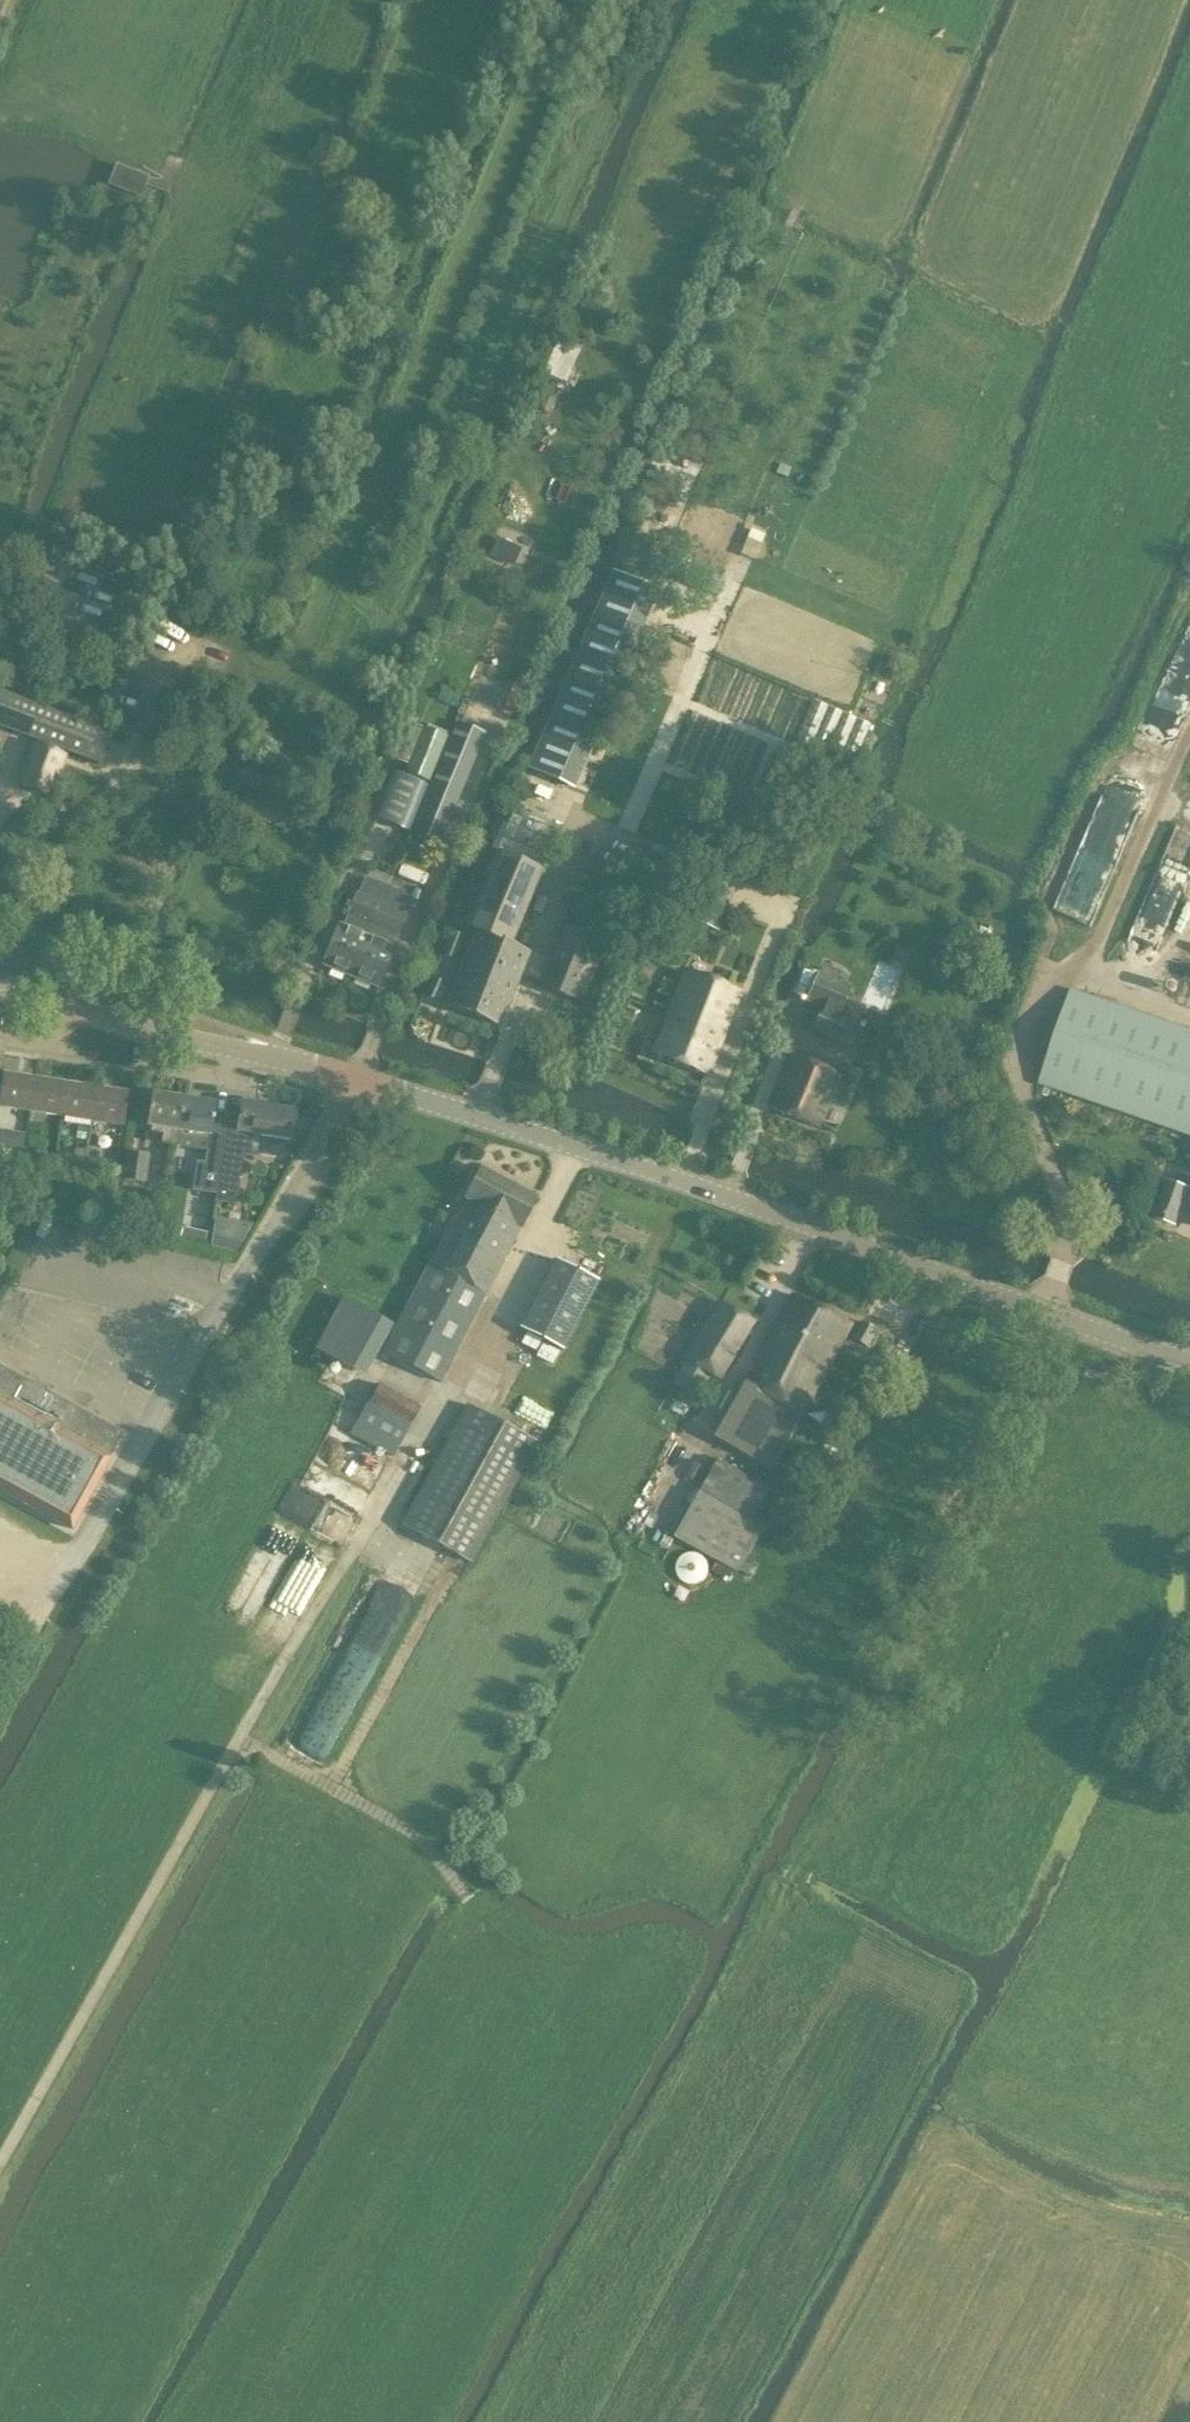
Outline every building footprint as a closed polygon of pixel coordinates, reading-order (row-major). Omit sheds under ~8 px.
[(148,178),(116,165),(108,185),(140,198),(148,178)] [(558,340),(558,342),(580,352),(580,350),(585,340),(563,330),(558,340)] [(551,355),(544,373),(566,383),(574,365),(551,355)] [(762,538),(766,529),(755,524),(751,533),(762,538)] [(522,549),(499,539),(491,556),(514,566),(522,549)] [(691,577),(696,565),(682,559),(677,571),(691,577)] [(567,785),(637,622),(651,589),(633,581),(613,573),(529,769),(567,785)] [(0,706),(0,727),(99,765),(110,736),(4,695),(0,706)] [(823,699),(805,734),(856,760),(874,726),(823,699)] [(429,783),(447,738),(424,728),(406,773),(429,783)] [(440,846),(481,745),(455,734),(414,835),(440,846)] [(50,797),(66,756),(33,743),(17,785),(50,797)] [(391,771),(372,816),(410,832),(429,787),(391,771)] [(368,839),(374,826),(359,819),(353,832),(368,839)] [(505,933),(515,938),(543,871),(499,853),(466,929),(476,933),(476,932),(501,942),(505,933)] [(351,977),(388,887),(366,878),(358,896),(352,894),(344,914),(350,916),(346,928),(340,925),(323,965),(351,977)] [(1160,880),(1140,925),(1161,934),(1181,889),(1160,880)] [(388,887),(351,977),(379,988),(395,947),(390,945),(394,934),(400,936),(408,916),(402,914),(410,896),(388,887)] [(1063,909),(1097,922),(1105,900),(1071,888),(1063,909)] [(569,924),(542,987),(581,1003),(606,944),(583,935),(589,919),(580,915),(575,927),(569,924)] [(442,954),(442,955),(454,959),(460,946),(463,937),(451,932),(447,941),(442,954)] [(490,991),(511,1000),(529,954),(511,946),(515,938),(505,933),(501,942),(476,932),(476,933),(459,972),(492,986),(490,991)] [(741,992),(686,970),(652,1054),(707,1076),(741,992)] [(492,986),(459,972),(447,1004),(500,1026),(511,1000),(490,991),(492,986)] [(850,1014),(843,1006),(851,988),(817,972),(805,1000),(822,1008),(811,1031),(838,1042),(848,1020),(850,1014)] [(437,1000),(444,984),(432,979),(425,995),(437,1000)] [(1072,991),(1040,1084),(1189,1136),(1189,1031),(1072,991)] [(818,1127),(840,1075),(791,1055),(769,1106),(818,1127)] [(36,1078),(5,1073),(0,1104),(0,1107),(31,1111),(36,1078)] [(60,1116),(65,1083),(36,1078),(31,1111),(60,1116)] [(89,1120),(95,1087),(65,1083),(60,1116),(89,1120)] [(121,1125),(127,1092),(95,1087),(89,1120),(121,1125)] [(176,1146),(183,1099),(151,1094),(146,1126),(164,1129),(162,1143),(176,1146)] [(176,1146),(208,1151),(215,1104),(183,1099),(176,1146)] [(257,1157),(260,1136),(274,1138),(291,1140),(293,1128),(295,1117),(295,1112),(279,1109),(242,1103),(238,1130),(226,1129),(221,1167),(217,1194),(216,1202),(235,1205),(243,1155),(257,1157)] [(295,1117),(293,1128),(306,1130),(312,1120),(295,1117)] [(11,1131),(9,1146),(22,1147),(24,1133),(11,1131)] [(145,1182),(149,1156),(128,1153),(123,1179),(145,1182)] [(217,1194),(221,1167),(204,1165),(198,1164),(194,1190),(217,1194)] [(465,1198),(520,1228),(536,1198),(481,1168),(465,1198)] [(1176,1226),(1189,1189),(1168,1182),(1155,1218),(1176,1226)] [(503,1261),(520,1228),(465,1198),(447,1230),(503,1261)] [(248,1251),(253,1221),(221,1216),(216,1246),(248,1251)] [(182,1228),(180,1239),(204,1245),(207,1234),(182,1228)] [(503,1261),(447,1230),(428,1263),(383,1353),(440,1382),(503,1261)] [(563,1350),(598,1282),(554,1260),(519,1328),(563,1350)] [(748,1381),(805,1412),(852,1325),(795,1295),(748,1381)] [(345,1298),(317,1348),(354,1369),(383,1319),(345,1298)] [(722,1302),(674,1384),(700,1399),(713,1375),(722,1380),(755,1322),(722,1302)] [(868,1347),(878,1330),(863,1322),(854,1339),(868,1347)] [(71,1529),(124,1433),(46,1391),(48,1389),(33,1381),(32,1383),(0,1366),(0,1490),(71,1529)] [(774,1470),(805,1412),(748,1381),(717,1439),(774,1470)] [(393,1455),(420,1407),(379,1384),(351,1432),(393,1455)] [(471,1562),(538,1443),(468,1404),(401,1524),(471,1562)] [(739,1573),(763,1529),(752,1522),(772,1489),(753,1479),(719,1460),(676,1538),(739,1573)] [(692,1553),(691,1553),(690,1553),(688,1554),(686,1554),(684,1555),(682,1556),(681,1558),(679,1559),(678,1561),(677,1563),(677,1565),(676,1567),(676,1569),(676,1571),(677,1573),(677,1575),(678,1576),(679,1578),(680,1579),(681,1580),(683,1581),(684,1583),(686,1584),(688,1584),(690,1585),(691,1585),(692,1585),(694,1584),(696,1584),(698,1583),(700,1583),(701,1581),(702,1581),(703,1580),(705,1578),(706,1577),(707,1575),(707,1573),(708,1571),(708,1569),(708,1567),(707,1565),(707,1564),(707,1563),(706,1561),(705,1559),(703,1558),(702,1556),(700,1555),(698,1554),(696,1554),(694,1553),(692,1553)]
